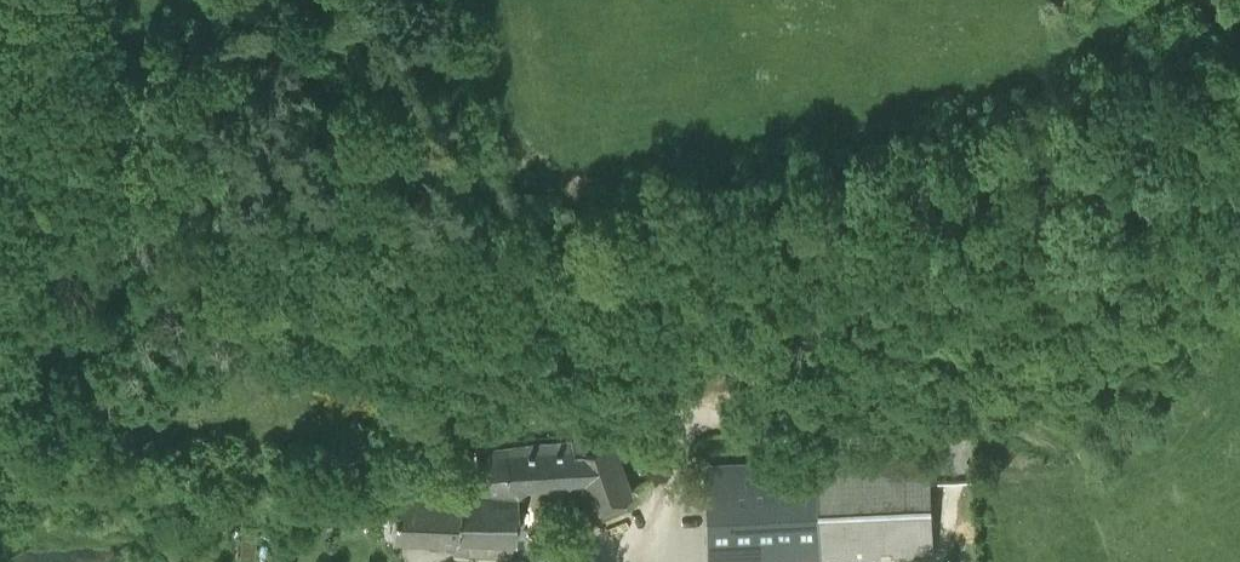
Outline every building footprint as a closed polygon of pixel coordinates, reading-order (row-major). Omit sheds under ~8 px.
[(524,462),(525,483),(582,476),(591,503),(629,489),(608,431),(605,432),(601,416),(568,427),(565,431),(504,437),(508,462),(524,462)] [(504,437),(475,440),(477,486),(458,485),(455,535),(511,537),(513,537),(516,489),(525,483),(524,462),(508,462),(504,437)] [(932,550),(928,452),(816,456),(821,555),(932,550)] [(821,555),(816,456),(705,461),(709,560),(821,555)] [(458,485),(392,485),(392,486),(364,486),(363,500),(391,500),(390,531),(455,535),(458,485)] [(244,528),(242,556),(257,557),(258,528),(244,528)] [(511,537),(455,535),(454,552),(511,554),(511,537)]
